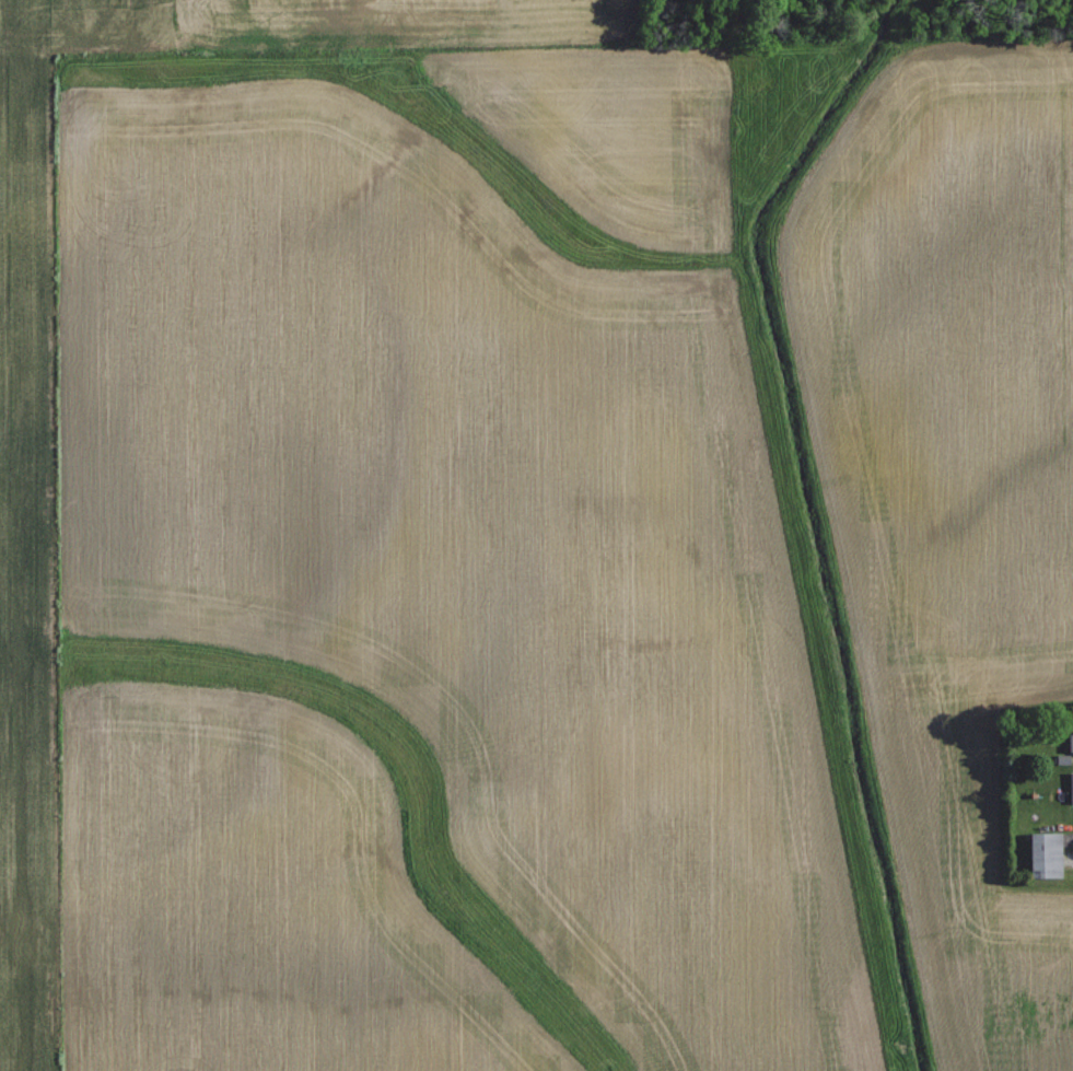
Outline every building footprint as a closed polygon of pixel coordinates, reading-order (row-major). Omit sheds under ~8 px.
[(1027,833),(1028,878),(1060,877),(1060,833),(1027,833)]
